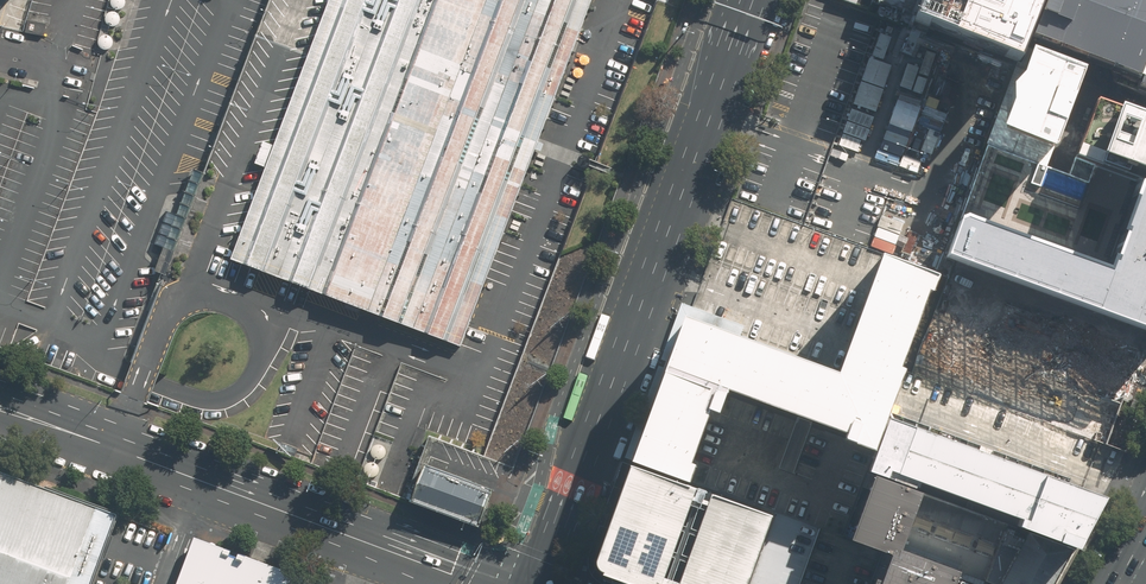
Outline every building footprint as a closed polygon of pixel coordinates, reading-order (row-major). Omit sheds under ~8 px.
[(261,19),(202,173),(172,250),(162,246),(157,259),(153,270),(184,282),(292,0),(268,0),(261,19)] [(593,0),(331,0),(232,260),(464,348),(593,0)] [(870,12),(874,1),(874,0),(837,0),(870,12)] [(874,1),(881,4),(878,13),(904,23),(907,15),(913,17),(919,0),(874,0),(874,1)] [(998,12),(967,0),(927,0),(918,22),(1018,61),(1042,0),(1003,0),(998,12)] [(1037,41),(1097,64),(1142,81),(1140,86),(1145,88),(1145,0),(1053,0),(1037,41)] [(116,22),(118,21),(120,20),(121,17),(121,15),(120,12),(119,10),(117,9),(115,8),(112,8),(110,9),(108,10),(106,12),(106,15),(106,17),(107,19),(109,21),(111,22),(113,23),(116,22)] [(108,45),(111,44),(112,42),(113,40),(113,38),(113,35),(112,33),(110,32),(107,31),(105,31),(103,32),(100,33),(99,35),(98,37),(99,40),(100,42),(101,44),(103,45),(106,46),(108,45)] [(1079,77),(1027,58),(999,132),(1052,151),(1057,136),(1078,82),(1079,77)] [(1094,98),(1077,144),(1073,153),(1145,180),(1145,117),(1107,103),(1094,98)] [(172,250),(202,173),(193,169),(176,214),(166,211),(151,253),(157,259),(162,246),(172,250)] [(959,220),(945,257),(1145,330),(1145,183),(1138,180),(1106,276),(959,220)] [(822,370),(687,322),(683,333),(637,459),(692,480),(699,461),(695,459),(711,416),(706,414),(709,404),(724,409),(733,385),(807,412),(846,426),(844,432),(875,443),(891,398),(895,399),(905,371),(899,369),(927,293),(932,295),(939,277),(882,257),(840,376),(822,370)] [(923,487),(1083,545),(1110,495),(1094,489),(890,414),(880,444),(872,469),(923,487)] [(494,490),(420,462),(406,499),(480,527),(494,490)] [(691,482),(636,462),(631,477),(601,559),(608,570),(646,583),(749,583),(775,513),(691,482)] [(880,579),(873,576),(870,583),(954,583),(959,570),(900,548),(923,487),(872,469),(847,537),(890,552),(880,579)] [(0,471),(0,583),(89,583),(115,513),(0,471)] [(1030,531),(1000,583),(1058,583),(1078,548),(1030,531)] [(248,558),(197,539),(180,583),(238,583),(248,558)] [(238,583),(315,583),(248,558),(238,583)]
